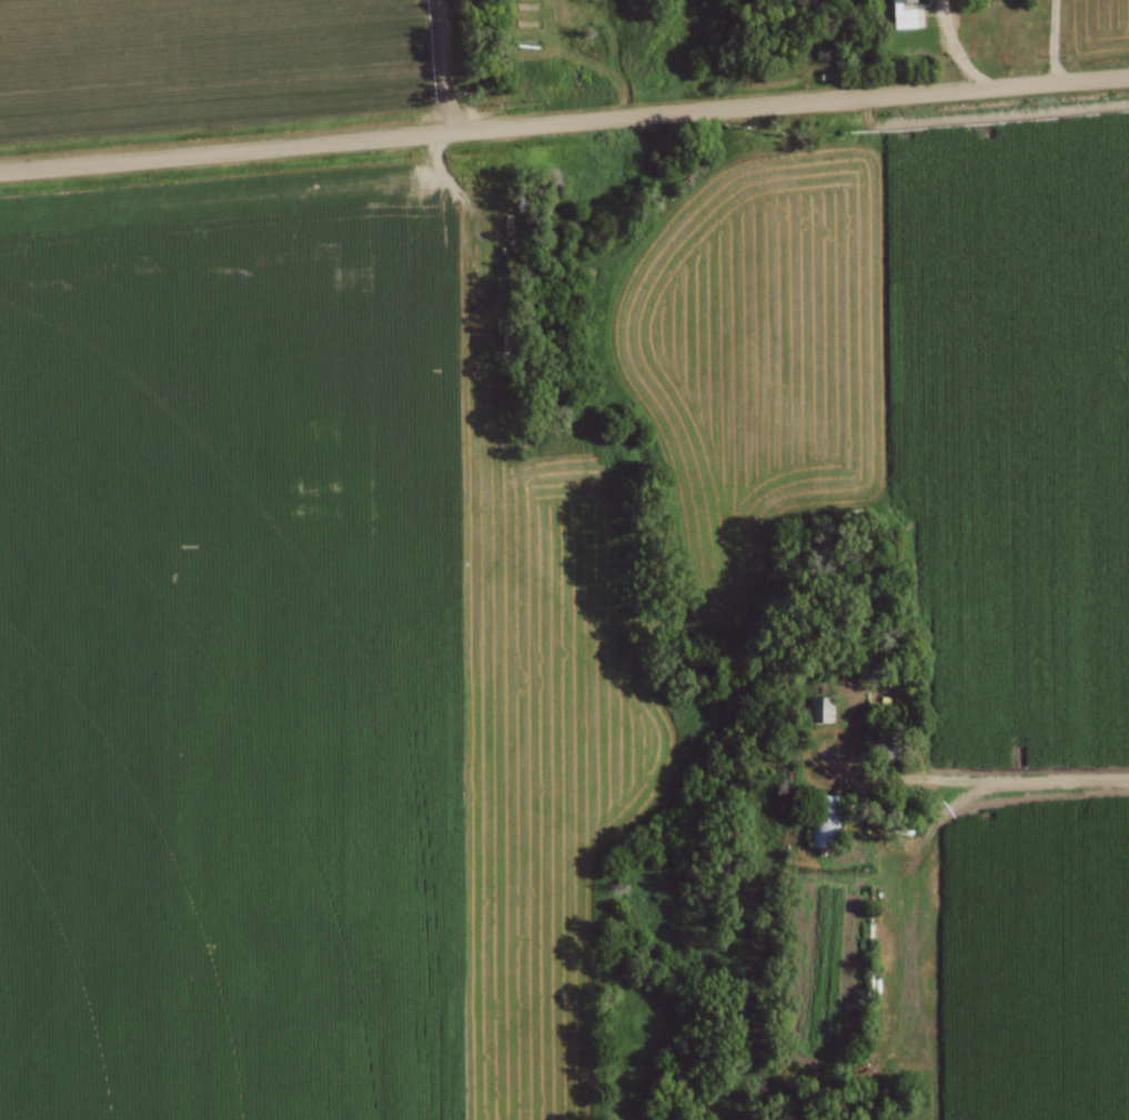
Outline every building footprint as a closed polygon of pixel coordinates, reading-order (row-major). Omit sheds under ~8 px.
[(889,11),(913,10),(914,28),(891,29),(889,11)] [(802,696),(830,698),(828,723),(800,720),(802,696)] [(808,795),(835,796),(833,852),(806,851),(808,795)]
